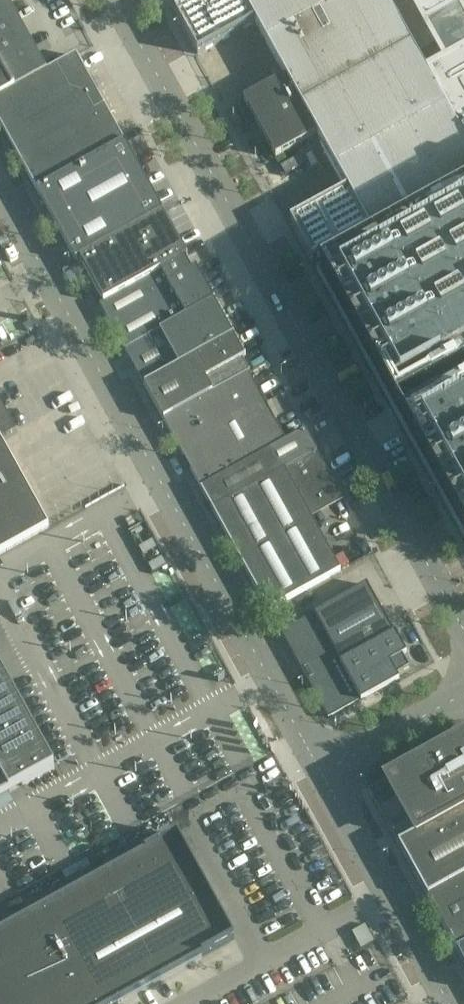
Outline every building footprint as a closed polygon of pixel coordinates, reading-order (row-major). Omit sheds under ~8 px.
[(7,0),(0,0),(0,98),(47,71),(47,70),(46,70),(7,0)] [(386,0),(200,0),(175,13),(198,55),(256,23),(282,70),(287,79),(283,80),(283,79),(244,101),(276,158),(276,159),(315,137),(314,136),(317,134),(348,190),(291,222),(313,263),(371,231),(372,232),(417,207),(463,181),(463,142),(427,75),(386,0)] [(454,0),(411,0),(425,25),(458,7),(454,0)] [(452,61),(428,74),(427,75),(463,142),(463,54),(452,61)] [(76,56),(47,71),(0,98),(0,124),(37,191),(125,143),(76,56)] [(163,212),(125,143),(37,191),(75,261),(163,212)] [(417,207),(422,216),(321,272),(397,409),(463,372),(463,181),(417,207)] [(185,258),(188,257),(163,212),(75,261),(76,262),(78,260),(79,262),(81,261),(104,303),(185,258)] [(159,331),(214,300),(196,269),(192,271),(185,258),(104,303),(100,305),(124,350),(159,331)] [(235,337),(214,300),(159,331),(180,368),(235,337)] [(164,421),(249,374),(250,373),(243,360),(246,358),(235,337),(180,368),(159,331),(124,350),(164,421)] [(287,442),(249,374),(164,421),(202,489),(287,442)] [(403,420),(463,531),(463,386),(403,420)] [(341,571),(310,514),(342,497),(306,431),(287,442),(202,489),(213,510),(269,611),(341,571)] [(2,442),(0,438),(0,554),(49,527),(2,442)] [(407,655),(396,633),(394,634),(367,585),(281,633),(309,684),(329,718),(361,700),(362,702),(398,682),(396,677),(409,670),(403,657),(407,655)] [(55,768),(0,668),(0,799),(55,768)] [(370,793),(411,867),(428,898),(463,878),(463,741),(370,793)] [(235,939),(177,835),(0,932),(0,1003),(117,1003),(235,939)] [(428,898),(457,951),(463,947),(463,878),(428,898)]
